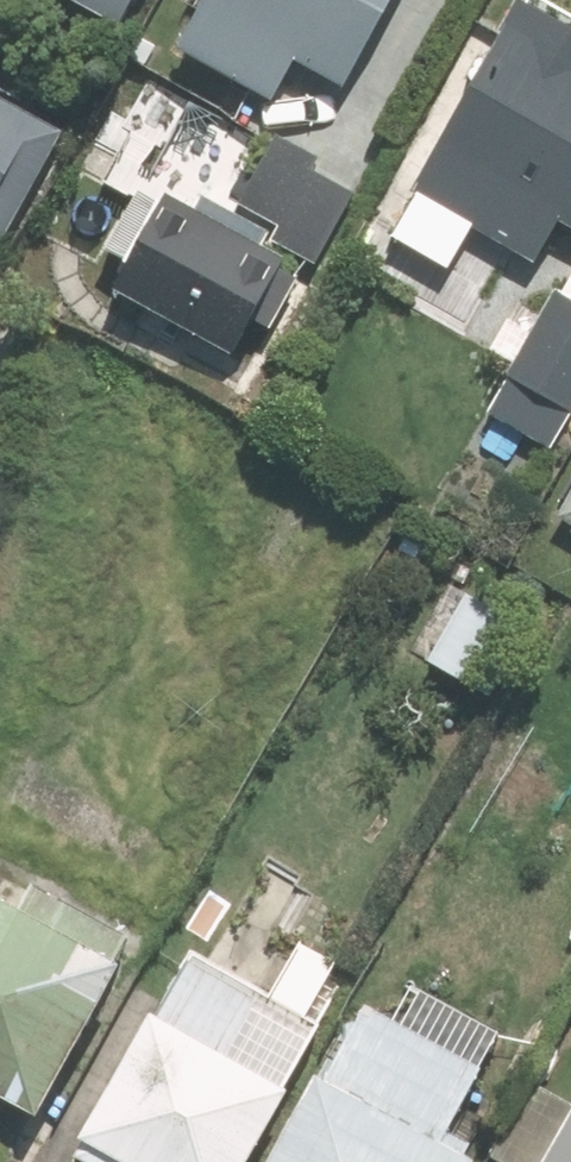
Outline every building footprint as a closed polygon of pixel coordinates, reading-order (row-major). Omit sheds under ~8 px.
[(117,20),(128,0),(81,0),(117,20)] [(177,44),(270,95),(293,54),(338,80),(382,0),(201,0),(177,44)] [(409,189),(534,258),(556,218),(570,226),(570,27),(522,0),(514,0),(409,189)] [(60,131),(0,99),(0,241),(60,131)] [(310,259),(349,189),(309,167),(318,152),(275,128),(235,198),(270,216),(263,230),(221,206),(211,222),(170,200),(119,289),(228,351),(249,314),(267,325),(296,275),(276,264),(279,260),(258,249),(266,233),(310,259)] [(570,401),(570,301),(552,290),(485,408),(548,443),(570,401)] [(558,513),(570,521),(570,489),(558,513)] [(464,591),(426,659),(486,692),(524,624),(464,591)] [(0,899),(0,1098),(33,1116),(118,965),(112,961),(126,937),(33,884),(19,910),(0,899)] [(76,1158),(84,1161),(241,1161),(283,1087),(280,1084),(315,1021),(189,952),(76,1158)] [(480,1068),(368,1004),(328,1078),(317,1070),(266,1161),(474,1161),(475,1160),(464,1152),(470,1142),(446,1129),(480,1068)] [(492,1156),(503,1161),(570,1161),(570,1105),(532,1083),(492,1156)]
